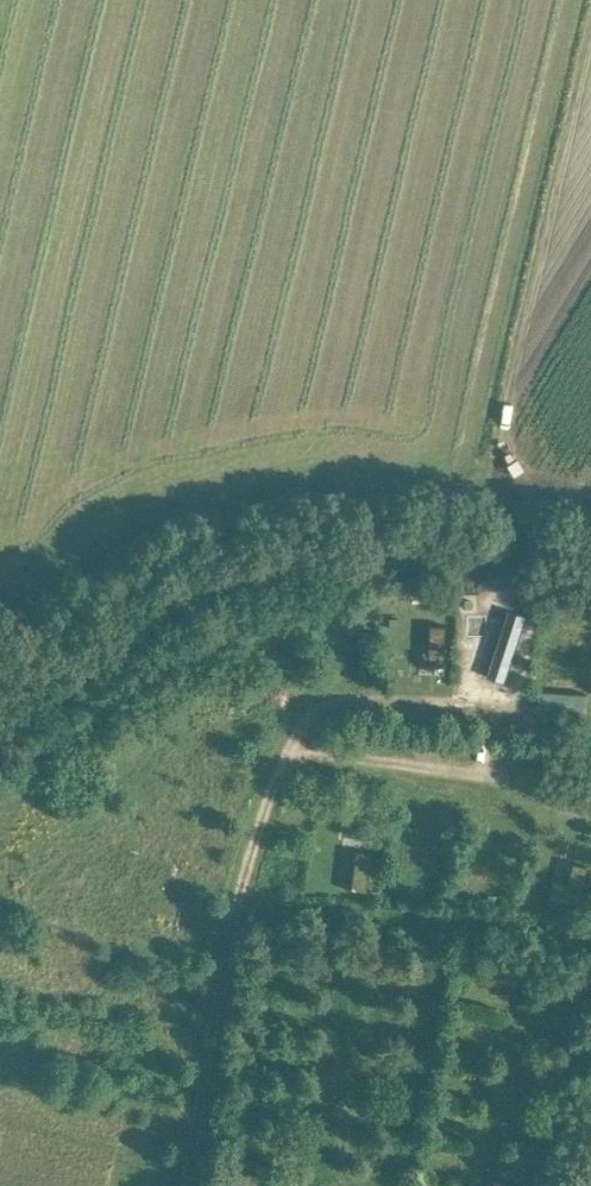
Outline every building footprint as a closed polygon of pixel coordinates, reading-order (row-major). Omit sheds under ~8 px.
[(286,1028),(283,1039),(303,1044),(306,1032),(286,1028)] [(267,1106),(264,1119),(281,1124),(285,1111),(267,1106)]
